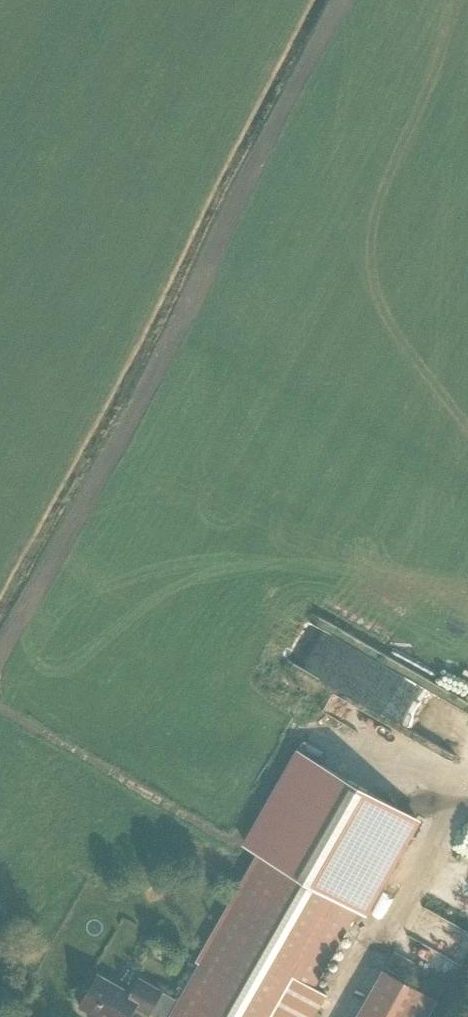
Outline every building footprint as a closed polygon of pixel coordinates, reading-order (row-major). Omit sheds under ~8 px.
[(314,986),(367,893),(373,896),(426,803),(308,736),(255,829),(271,838),(179,1000),(140,978),(132,993),(98,974),(89,990),(87,989),(83,990),(80,996),(81,1000),(83,1001),(80,1006),(99,1016),(129,1016),(136,1006),(156,1016),(313,1016),(327,993),(314,986)] [(404,930),(463,964),(467,955),(467,935),(418,906),(404,930)] [(384,969),(357,1016),(427,1016),(437,1000),(384,969)]
